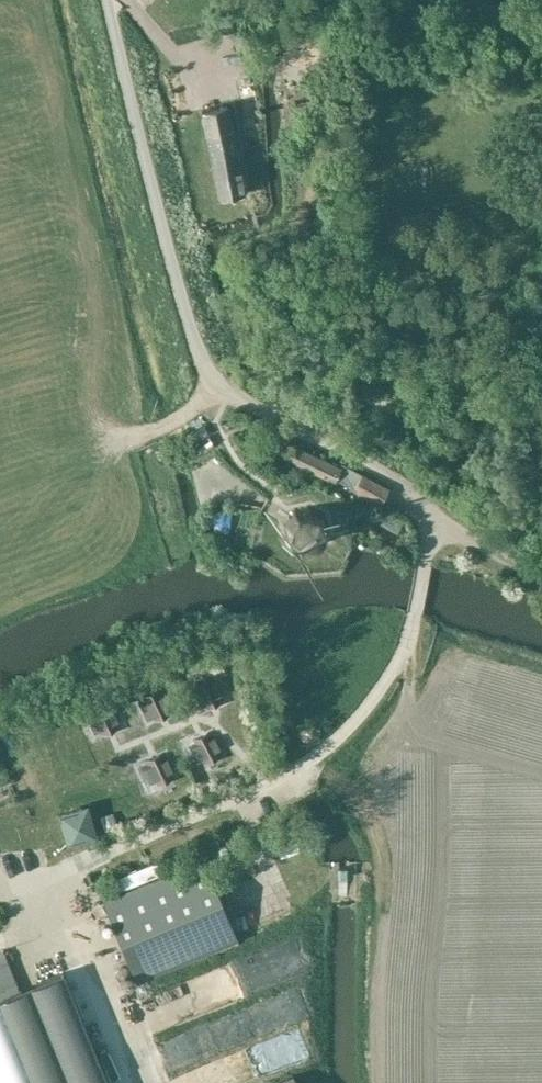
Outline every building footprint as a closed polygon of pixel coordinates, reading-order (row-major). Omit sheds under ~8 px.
[(219,199),(246,194),(234,131),(229,105),(201,111),(219,199)] [(342,467),(341,467),(294,444),(292,446),(286,444),(281,455),(287,457),(286,460),(334,483),(336,480),(342,467)] [(354,489),(362,474),(343,464),(341,467),(342,467),(336,480),(354,489)] [(354,489),(353,492),(381,506),(389,488),(362,474),(354,489)] [(293,511),(286,526),(290,542),(305,550),(308,549),(320,545),(323,544),(330,530),(326,515),(310,507),(293,511)] [(197,691),(194,693),(201,706),(204,705),(207,711),(224,702),(221,696),(224,695),(217,681),(214,683),(211,676),(194,685),(197,691)] [(159,688),(142,697),(146,703),(143,704),(149,718),(152,717),(155,723),(172,714),(169,708),(172,707),(165,693),(163,694),(159,688)] [(94,716),(91,718),(97,732),(100,730),(103,737),(104,736),(120,729),(117,723),(120,722),(114,707),(111,709),(108,703),(104,705),(91,710),(94,716)] [(209,731),(193,740),(196,746),(193,747),(200,761),(202,759),(206,765),(222,757),(219,751),(222,749),(215,736),(212,737),(209,731)] [(148,767),(145,768),(152,782),(155,781),(158,787),(175,778),(172,772),(175,771),(168,757),(165,759),(162,753),(145,761),(148,767)] [(47,811),(59,841),(82,832),(71,803),(47,811)] [(103,900),(104,902),(137,983),(239,941),(206,858),(103,900)] [(326,863),(326,896),(341,897),(341,863),(326,863)] [(258,864),(242,864),(244,885),(259,884),(258,864)] [(287,948),(130,987),(138,1019),(295,980),(287,948)] [(20,990),(4,951),(0,953),(0,1082),(107,1082),(62,974),(20,990)] [(228,1011),(234,1036),(286,1023),(280,998),(228,1011)] [(300,1060),(290,1030),(152,1073),(156,1082),(227,1082),(300,1060)]
